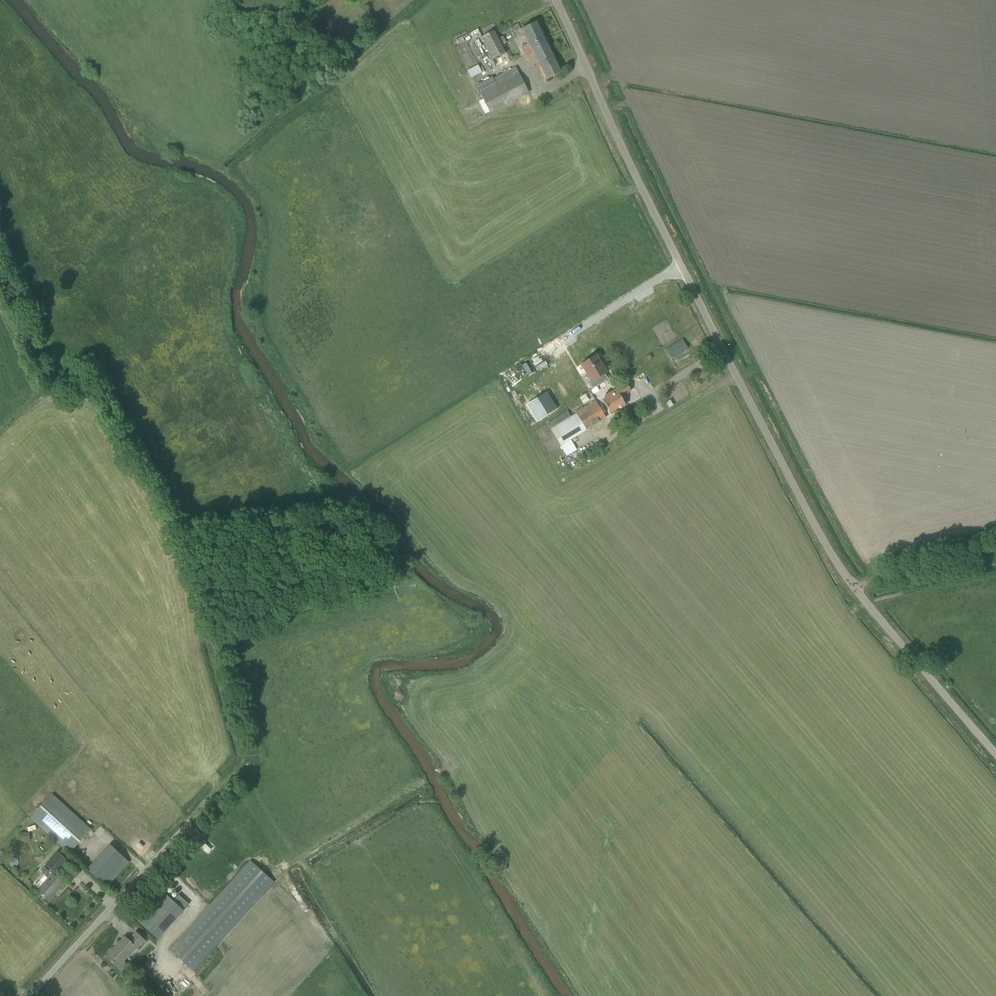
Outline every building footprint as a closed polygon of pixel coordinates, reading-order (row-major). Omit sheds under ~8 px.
[(528,25),(520,29),(521,31),(527,44),(520,48),(525,58),(529,56),(530,57),(533,56),(544,81),(553,76),(562,72),(537,21),(528,25)] [(478,29),(454,40),(457,46),(481,36),(478,29)] [(495,31),(481,37),(492,59),(506,52),(495,31)] [(468,70),(467,71),(471,78),(482,72),(478,65),(475,66),(468,70)] [(518,75),(479,94),(489,113),(527,93),(518,75)] [(670,358),(688,348),(682,339),(665,350),(670,358)] [(595,355),(580,364),(591,382),(589,383),(593,389),(600,384),(608,380),(605,375),(606,373),(595,355)] [(626,383),(617,388),(603,398),(604,400),(603,402),(611,414),(625,405),(620,397),(631,391),(626,383)] [(550,429),(560,446),(585,431),(605,418),(595,402),(575,414),(550,429)] [(70,853),(90,830),(52,795),(32,818),(70,853)] [(109,845),(87,869),(106,887),(128,862),(109,845)] [(40,870),(49,878),(38,890),(49,900),(63,884),(52,874),(53,872),(56,875),(68,861),(57,852),(45,865),(50,870),(49,871),(44,866),(40,870)] [(250,861),(170,949),(194,970),(273,882),(250,861)] [(178,896),(173,902),(182,911),(188,904),(178,896)] [(138,949),(145,941),(135,932),(128,940),(124,936),(105,957),(122,972),(127,965),(123,961),(136,947),(138,949)]
